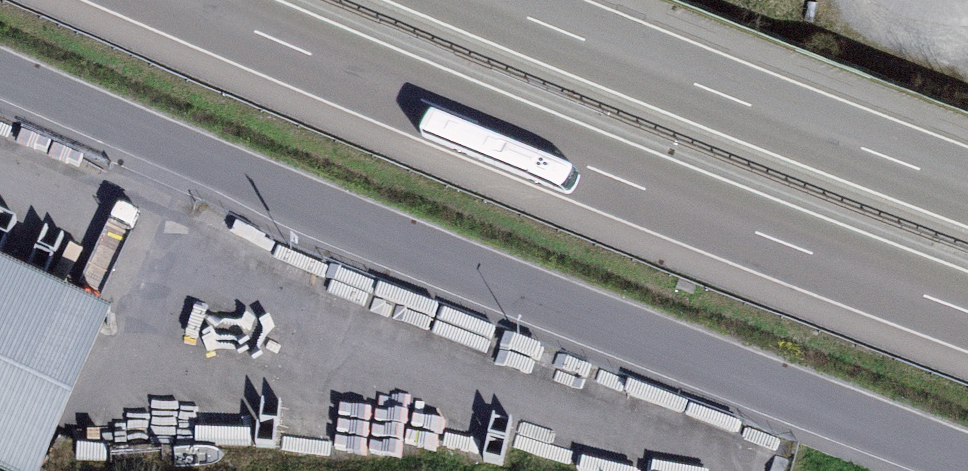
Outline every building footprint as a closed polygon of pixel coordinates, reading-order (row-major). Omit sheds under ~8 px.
[(14,470),(37,470),(110,303),(0,253),(0,466),(14,470)]
